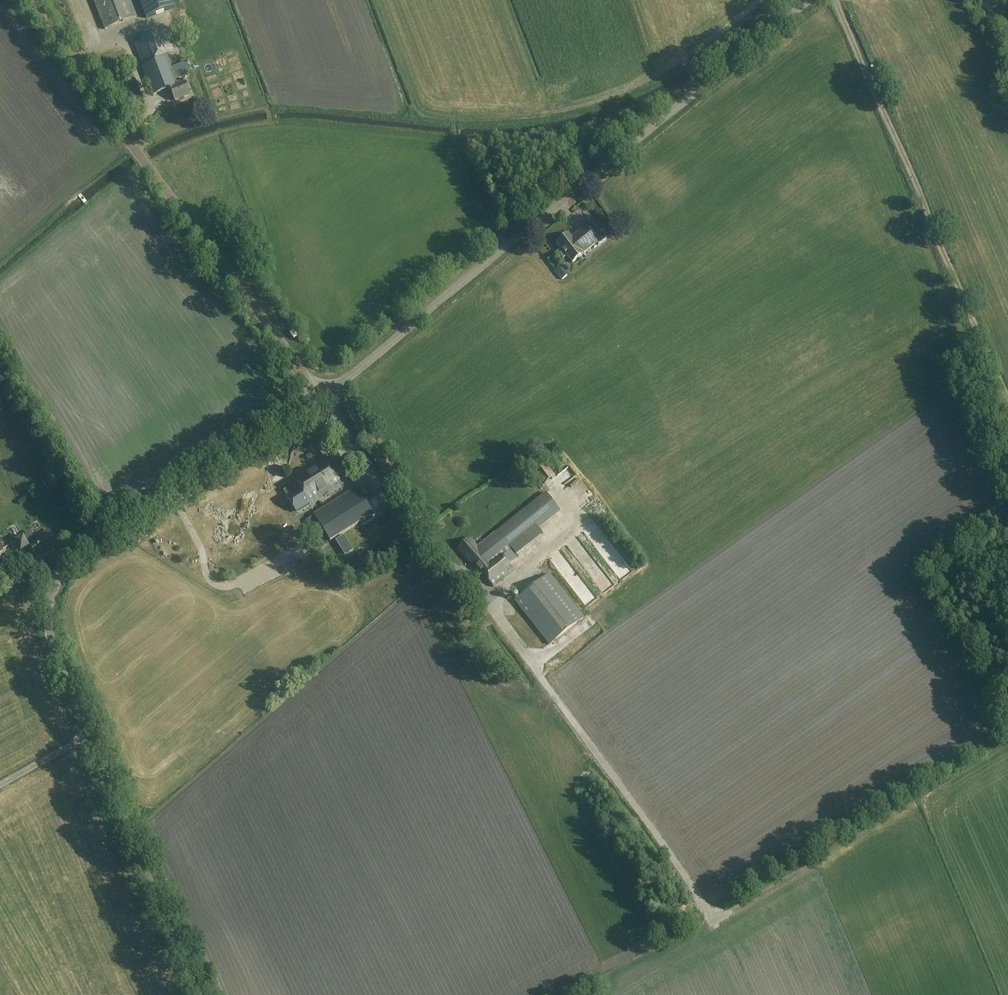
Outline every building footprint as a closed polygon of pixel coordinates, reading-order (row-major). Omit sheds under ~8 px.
[(137,17),(131,0),(94,0),(105,29),(137,17)] [(147,18),(176,7),(173,0),(140,0),(147,18)] [(163,58),(178,53),(170,30),(146,39),(134,44),(143,66),(146,65),(163,58)] [(183,58),(185,67),(194,65),(191,56),(183,58)] [(146,65),(143,66),(154,95),(171,89),(175,101),(190,95),(184,78),(174,82),(173,84),(173,83),(163,58),(146,65)] [(585,228),(572,238),(569,234),(557,243),(562,248),(558,251),(563,258),(567,256),(573,262),(584,254),(598,243),(585,228)] [(602,237),(606,241),(615,234),(612,229),(602,237)] [(563,277),(571,272),(576,268),(570,260),(557,269),(563,277)] [(294,339),(298,336),(294,330),(290,333),(294,339)] [(311,506),(343,486),(325,458),(293,478),(300,489),(287,497),(297,512),(309,504),(311,506)] [(283,491),(292,485),(287,476),(277,482),(283,491)] [(594,487),(588,490),(592,497),(598,494),(594,487)] [(313,515),(330,542),(373,515),(356,488),(313,515)] [(545,492),(494,534),(492,531),(487,535),(489,538),(477,548),(469,539),(458,548),(481,574),(483,573),(494,587),(515,570),(510,565),(517,558),(511,550),(560,509),(545,492)] [(21,520),(31,514),(28,509),(18,514),(21,520)] [(602,548),(600,549),(623,580),(633,572),(596,523),(588,529),(602,548)] [(29,532),(32,537),(42,533),(39,527),(29,532)] [(51,550),(57,546),(48,530),(40,535),(40,536),(27,543),(23,537),(10,545),(16,554),(29,546),(37,560),(52,551),(51,550)] [(349,538),(355,549),(364,543),(358,533),(349,538)] [(607,591),(617,583),(589,548),(579,556),(607,591)] [(358,570),(377,558),(372,550),(353,562),(358,570)] [(549,646),(585,618),(550,574),(514,601),(549,646)] [(582,593),(584,600),(594,597),(592,590),(582,593)]
